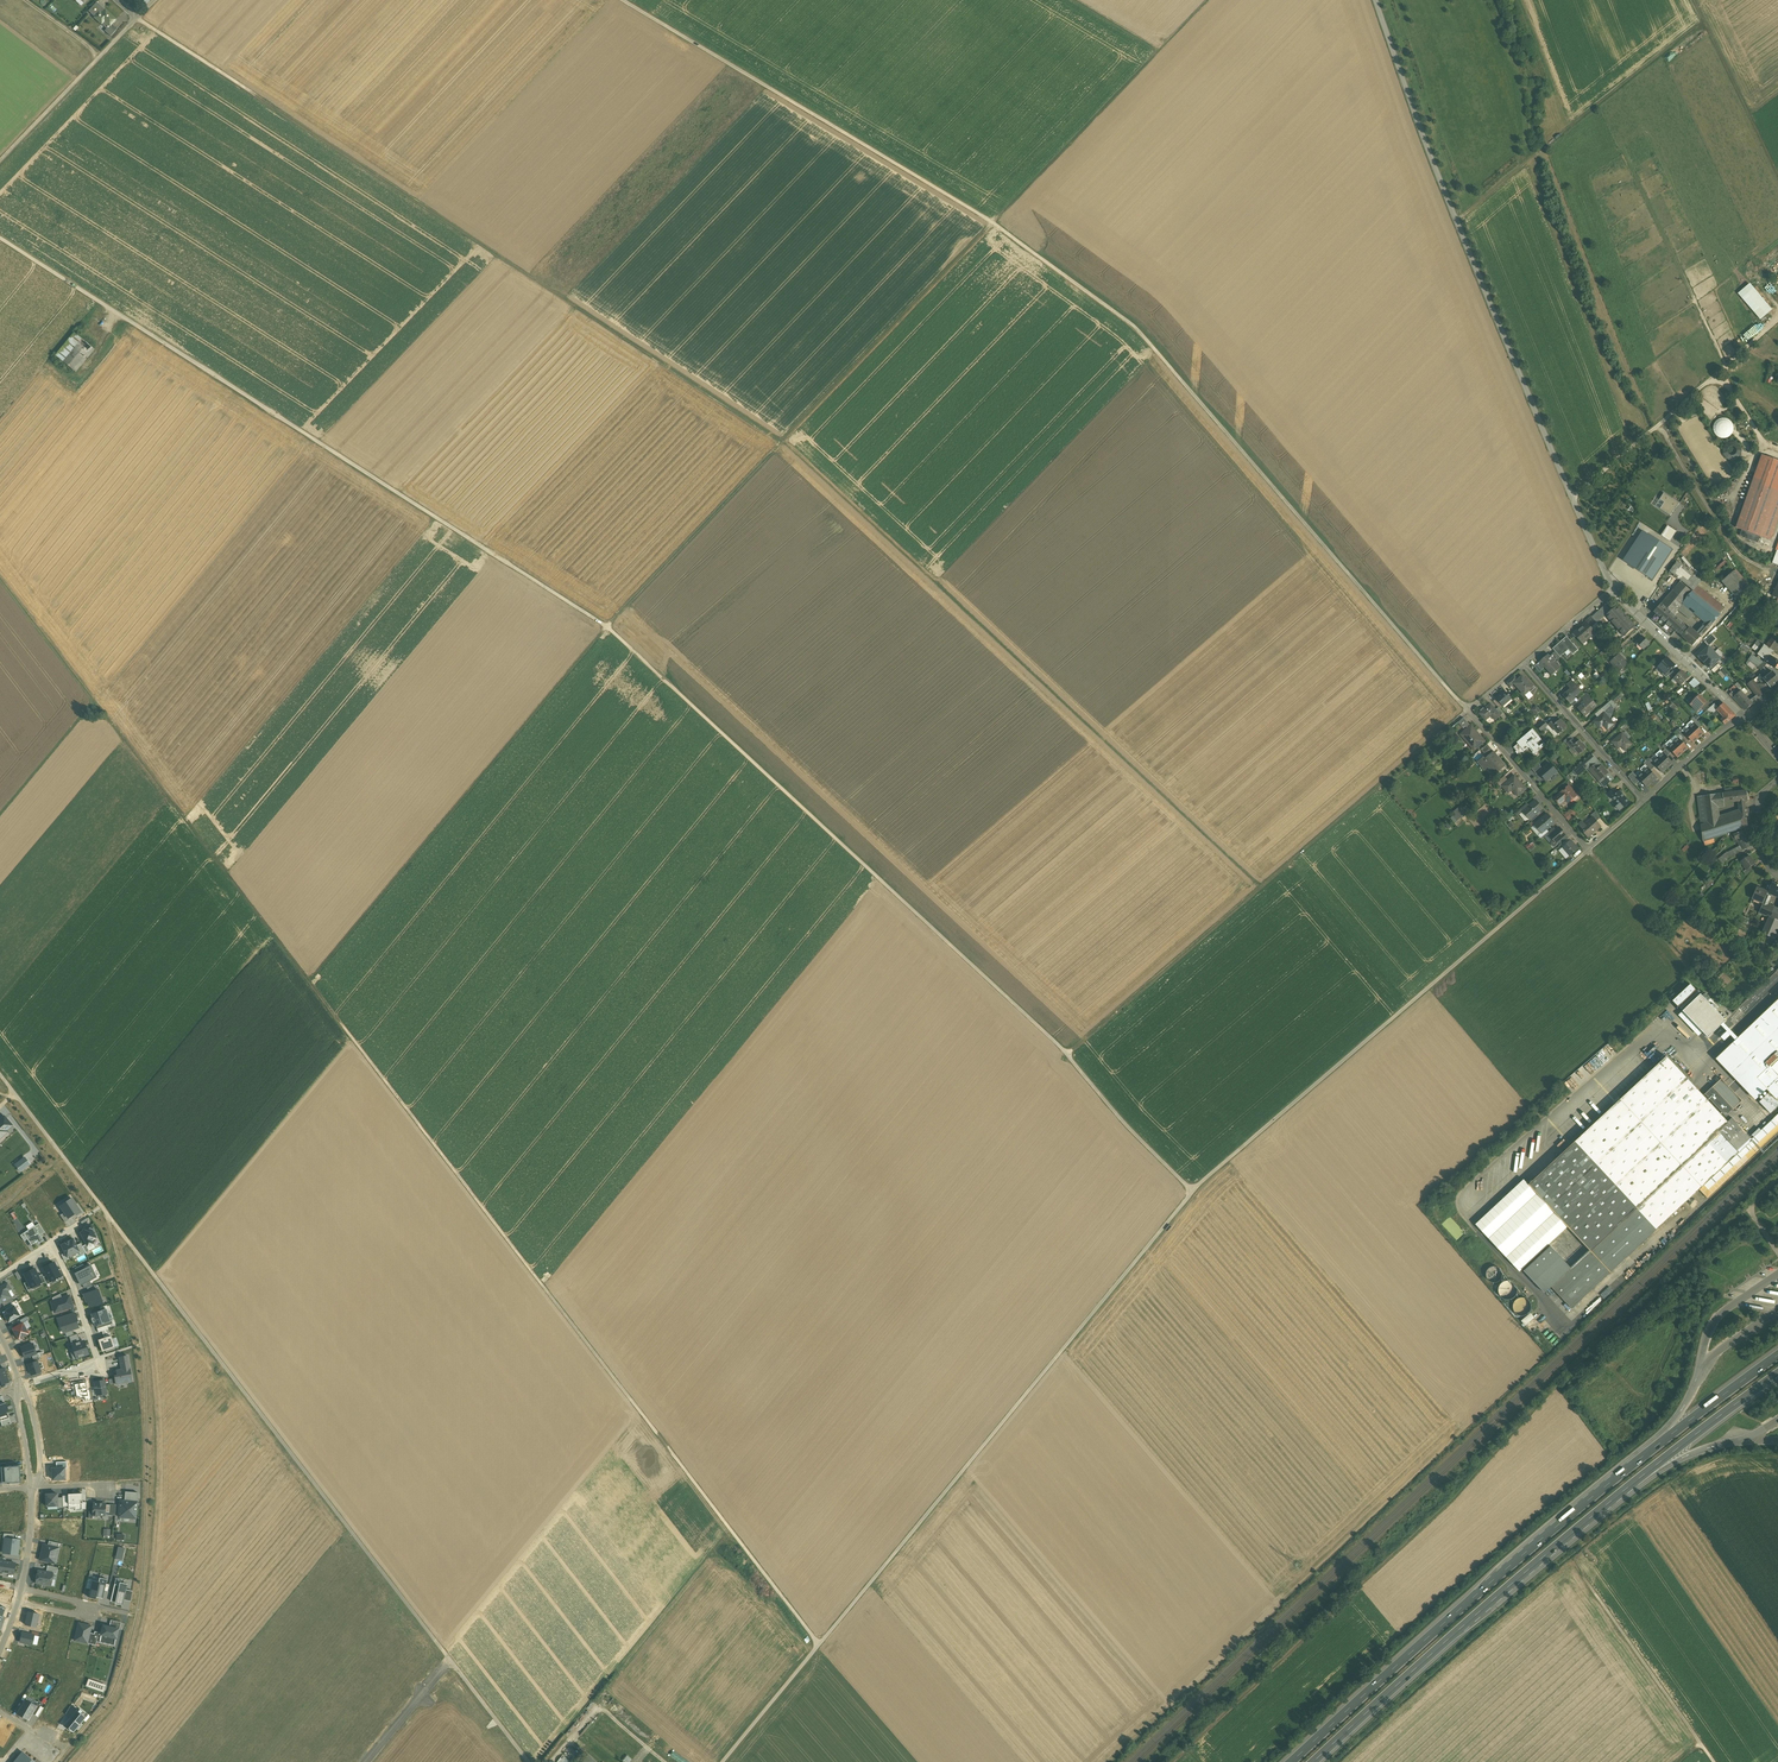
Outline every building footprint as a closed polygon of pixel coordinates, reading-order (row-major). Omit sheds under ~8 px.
[(105,10),(99,5),(94,10),(91,8),(88,11),(95,17),(99,13),(101,15),(105,10)] [(116,20),(105,10),(101,15),(99,13),(95,17),(94,18),(101,24),(106,20),(111,25),(116,20)] [(111,25),(106,20),(101,24),(107,29),(111,25)] [(117,30),(111,25),(107,29),(105,31),(110,37),(117,30)] [(1679,43),(1664,57),(1669,62),(1683,48),(1679,43)] [(1772,310),(1750,284),(1738,293),(1760,320),(1772,310)] [(91,348),(74,333),(55,356),(72,370),(91,348)] [(1732,432),(1733,428),(1732,424),(1730,421),(1727,419),(1723,419),(1719,419),(1716,422),(1714,425),(1714,428),(1714,432),(1717,435),(1720,437),(1723,438),(1727,437),(1730,435),(1732,432)] [(1740,454),(1741,451),(1740,447),(1738,444),(1735,442),(1732,442),(1728,443),(1725,445),(1724,448),(1723,451),(1724,454),(1726,457),(1729,459),(1732,460),(1736,459),(1738,457),(1740,454)] [(1762,455),(1752,481),(1777,491),(1777,461),(1762,455)] [(1752,481),(1736,528),(1741,530),(1760,536),(1771,540),(1777,520),(1777,491),(1752,481)] [(1680,503),(1664,493),(1656,506),(1671,516),(1680,503)] [(1676,530),(1668,525),(1661,535),(1669,540),(1676,530)] [(1760,536),(1741,530),(1739,535),(1758,542),(1760,536)] [(1624,561),(1652,580),(1672,550),(1643,531),(1624,561)] [(1700,581),(1677,562),(1670,571),(1693,590),(1700,581)] [(1751,588),(1734,570),(1721,581),(1737,600),(1751,588)] [(1680,582),(1673,591),(1679,596),(1686,587),(1680,582)] [(1724,606),(1697,585),(1692,591),(1718,613),(1724,606)] [(1686,587),(1679,596),(1684,600),(1692,591),(1686,587)] [(1679,596),(1673,591),(1661,604),(1674,615),(1678,610),(1677,610),(1684,601),(1684,600),(1679,596)] [(1718,613),(1692,591),(1684,600),(1684,601),(1696,610),(1708,620),(1712,624),(1720,615),(1718,613)] [(1684,601),(1677,610),(1678,610),(1689,619),(1696,610),(1684,601)] [(1674,615),(1661,604),(1654,612),(1656,614),(1651,619),(1671,637),(1676,631),(1678,633),(1679,633),(1682,636),(1688,629),(1685,626),(1685,625),(1674,615)] [(1606,605),(1592,617),(1596,623),(1597,623),(1606,616),(1611,611),(1606,605)] [(1635,627),(1617,606),(1611,611),(1606,616),(1624,636),(1628,633),(1633,628),(1635,627)] [(1591,616),(1585,621),(1586,622),(1591,627),(1596,623),(1592,617),(1591,616)] [(1708,620),(1698,631),(1702,635),(1712,624),(1708,620)] [(1586,622),(1573,633),(1583,644),(1596,633),(1591,627),(1586,622)] [(1700,637),(1689,627),(1688,629),(1682,636),(1693,646),(1700,637)] [(1712,635),(1705,642),(1708,645),(1709,644),(1710,645),(1717,639),(1712,635)] [(1643,636),(1636,642),(1643,649),(1649,642),(1643,636)] [(1578,650),(1567,637),(1563,640),(1563,641),(1554,650),(1555,651),(1559,656),(1559,655),(1562,653),(1563,654),(1565,653),(1567,656),(1571,652),(1573,655),(1578,650)] [(1771,637),(1764,644),(1767,646),(1770,642),(1776,646),(1773,651),(1774,652),(1777,646),(1777,643),(1771,637)] [(1764,644),(1758,640),(1754,644),(1761,649),(1764,644)] [(1776,646),(1770,642),(1767,646),(1766,648),(1772,652),(1773,651),(1776,646)] [(1743,643),(1740,647),(1747,652),(1750,648),(1743,643)] [(1704,662),(1716,651),(1710,645),(1709,644),(1708,645),(1698,655),(1704,662)] [(1761,649),(1757,654),(1765,660),(1760,656),(1766,648),(1767,646),(1764,644),(1761,649)] [(1772,652),(1766,648),(1760,656),(1765,660),(1769,655),(1772,652)] [(1559,656),(1555,651),(1552,654),(1558,661),(1562,658),(1559,655),(1559,656)] [(1716,651),(1704,662),(1710,669),(1722,658),(1716,651)] [(1558,661),(1552,654),(1549,656),(1555,663),(1558,661)] [(1619,654),(1610,662),(1619,672),(1628,664),(1619,654)] [(1549,656),(1548,655),(1540,661),(1541,663),(1545,667),(1549,671),(1556,664),(1549,656)] [(1763,661),(1752,655),(1748,660),(1757,667),(1763,661)] [(1769,655),(1765,660),(1764,661),(1774,668),(1777,663),(1777,661),(1769,655)] [(1667,658),(1658,667),(1663,672),(1665,674),(1671,668),(1674,664),(1667,658)] [(1763,661),(1757,667),(1758,668),(1757,669),(1759,671),(1761,670),(1761,671),(1767,664),(1763,661)] [(1711,670),(1714,673),(1721,666),(1718,663),(1711,670)] [(1542,670),(1537,664),(1534,666),(1539,672),(1542,670)] [(1549,671),(1548,671),(1552,675),(1560,668),(1557,664),(1556,664),(1549,671)] [(1726,681),(1730,678),(1726,674),(1728,673),(1724,667),(1718,672),(1726,681)] [(1671,668),(1665,674),(1663,672),(1662,674),(1666,678),(1670,674),(1674,671),(1671,668)] [(1681,670),(1679,673),(1675,669),(1674,671),(1670,674),(1681,685),(1689,678),(1681,670)] [(1769,674),(1768,672),(1765,675),(1766,676),(1763,679),(1770,688),(1777,682),(1777,678),(1772,671),(1769,674)] [(1763,679),(1760,675),(1753,680),(1764,693),(1770,688),(1763,679)] [(1514,676),(1506,683),(1510,687),(1514,683),(1517,680),(1514,676)] [(1532,688),(1522,676),(1517,680),(1514,683),(1528,699),(1533,695),(1529,691),(1532,688)] [(1694,678),(1689,683),(1694,688),(1700,683),(1694,678)] [(1764,693),(1753,680),(1750,683),(1760,696),(1762,698),(1765,696),(1764,693)] [(1575,683),(1570,687),(1571,688),(1563,696),(1569,703),(1574,699),(1573,699),(1581,691),(1575,683)] [(1760,696),(1750,683),(1747,685),(1756,696),(1754,697),(1755,699),(1760,696)] [(1744,688),(1738,693),(1735,690),(1732,692),(1730,694),(1745,710),(1752,704),(1744,695),(1747,692),(1744,688)] [(1511,698),(1505,691),(1496,699),(1501,705),(1502,706),(1511,698)] [(1596,704),(1586,693),(1581,698),(1584,701),(1585,700),(1586,701),(1577,709),(1584,716),(1585,716),(1584,716),(1588,712),(1588,713),(1589,713),(1588,711),(1596,704)] [(1707,702),(1699,695),(1694,700),(1702,707),(1705,703),(1707,702)] [(1501,705),(1496,699),(1493,701),(1498,708),(1501,705)] [(1611,700),(1602,708),(1605,711),(1611,706),(1613,708),(1616,706),(1611,700)] [(1702,707),(1694,700),(1690,704),(1697,711),(1701,708),(1702,707)] [(1713,705),(1710,708),(1705,703),(1702,707),(1701,708),(1713,712),(1717,709),(1713,705)] [(1735,715),(1723,703),(1717,709),(1719,712),(1723,714),(1722,715),(1723,717),(1720,719),(1724,724),(1734,716),(1735,715)] [(1496,710),(1490,704),(1479,713),(1485,720),(1491,716),(1494,720),(1500,715),(1496,710)] [(1614,724),(1604,712),(1593,721),(1600,728),(1604,724),(1608,729),(1614,724)] [(1469,723),(1464,717),(1458,722),(1463,728),(1469,723)] [(1701,725),(1694,717),(1691,720),(1694,723),(1698,728),(1701,725)] [(1556,723),(1553,719),(1548,724),(1551,728),(1552,727),(1558,734),(1567,727),(1560,719),(1556,723)] [(1543,721),(1537,727),(1541,731),(1546,727),(1547,726),(1543,721)] [(1698,728),(1694,723),(1689,728),(1698,738),(1703,733),(1698,728)] [(1552,727),(1551,728),(1548,724),(1547,726),(1546,727),(1555,737),(1558,734),(1552,727)] [(1485,741),(1471,725),(1461,734),(1466,740),(1467,739),(1472,744),(1471,745),(1474,749),(1474,750),(1485,741)] [(1698,738),(1689,728),(1684,733),(1693,743),(1698,738)] [(1532,729),(1517,742),(1521,747),(1524,751),(1526,749),(1524,747),(1528,744),(1534,751),(1539,747),(1536,744),(1541,740),(1532,729)] [(1622,733),(1611,742),(1617,749),(1622,745),(1626,749),(1632,744),(1622,733)] [(1570,735),(1564,741),(1567,744),(1573,739),(1570,735)] [(1681,741),(1679,738),(1674,743),(1683,753),(1688,748),(1681,741)] [(1576,743),(1573,739),(1567,744),(1570,748),(1572,746),(1576,743)] [(1586,748),(1579,740),(1576,743),(1572,746),(1579,754),(1586,748)] [(1683,753),(1674,743),(1668,748),(1672,752),(1677,757),(1683,753)] [(1494,752),(1487,744),(1481,749),(1487,757),(1494,752)] [(1672,752),(1668,748),(1665,744),(1662,746),(1665,749),(1669,754),(1672,752)] [(1521,747),(1515,752),(1519,756),(1524,751),(1521,747)] [(1506,765),(1494,752),(1487,757),(1485,759),(1483,757),(1478,762),(1484,770),(1490,765),(1496,773),(1506,765)] [(1664,753),(1658,758),(1667,768),(1673,763),(1667,757),(1664,753)] [(1596,760),(1591,755),(1586,759),(1590,764),(1596,760)] [(1653,763),(1649,758),(1646,760),(1646,761),(1653,768),(1656,766),(1653,763)] [(1653,763),(1656,766),(1662,772),(1667,768),(1658,758),(1653,763)] [(1596,760),(1590,764),(1586,759),(1573,771),(1578,776),(1587,767),(1589,769),(1595,764),(1598,768),(1601,766),(1596,760)] [(1537,761),(1531,767),(1536,773),(1539,771),(1538,770),(1542,766),(1537,761)] [(1542,766),(1538,770),(1539,771),(1546,780),(1557,771),(1548,761),(1542,766)] [(1653,768),(1646,761),(1644,763),(1648,768),(1651,771),(1653,768)] [(1589,769),(1593,773),(1594,772),(1594,771),(1598,768),(1595,764),(1589,769)] [(1601,766),(1598,768),(1594,771),(1594,772),(1601,779),(1608,773),(1601,766)] [(1651,771),(1648,768),(1643,773),(1652,782),(1657,778),(1651,771)] [(1637,777),(1633,772),(1628,777),(1631,780),(1630,780),(1635,785),(1640,780),(1637,777)] [(1652,782),(1643,773),(1637,777),(1640,780),(1646,787),(1652,782)] [(1526,789),(1514,775),(1508,780),(1502,786),(1507,792),(1511,788),(1517,796),(1526,789)] [(1600,782),(1604,787),(1613,779),(1609,775),(1600,782)] [(1504,776),(1497,782),(1501,787),(1502,786),(1508,780),(1504,776)] [(1569,785),(1560,793),(1564,798),(1568,803),(1572,799),(1574,801),(1579,797),(1569,785)] [(1613,789),(1607,794),(1610,799),(1612,797),(1616,793),(1613,789)] [(1616,793),(1612,797),(1619,805),(1626,799),(1619,791),(1616,793)] [(1746,791),(1731,792),(1732,802),(1739,801),(1739,804),(1740,813),(1738,813),(1740,828),(1748,826),(1746,813),(1749,812),(1748,809),(1746,809),(1744,800),(1747,800),(1746,791)] [(1564,798),(1560,793),(1554,798),(1559,805),(1564,801),(1563,799),(1564,798)] [(1738,813),(1718,820),(1717,805),(1715,794),(1697,797),(1703,840),(1740,828),(1738,813)] [(1722,794),(1715,794),(1717,805),(1724,805),(1722,794)] [(1630,803),(1626,799),(1619,805),(1616,807),(1620,811),(1622,809),(1623,809),(1630,803)] [(1529,806),(1524,810),(1531,819),(1543,808),(1536,800),(1529,806)] [(1527,803),(1515,813),(1517,816),(1524,810),(1529,806),(1527,803)] [(1464,816),(1460,810),(1464,807),(1462,804),(1455,810),(1458,814),(1461,817),(1462,818),(1464,816)] [(1466,809),(1464,807),(1460,810),(1464,816),(1470,811),(1467,807),(1466,809)] [(1569,811),(1564,815),(1568,820),(1573,816),(1569,811)] [(1596,811),(1591,815),(1592,817),(1593,817),(1596,821),(1601,817),(1596,811)] [(1548,814),(1535,824),(1542,832),(1555,822),(1548,814)] [(1592,817),(1580,828),(1584,832),(1585,831),(1589,836),(1601,826),(1596,821),(1593,817),(1592,817)] [(1554,827),(1547,833),(1550,835),(1556,830),(1554,827)] [(1550,835),(1553,839),(1557,842),(1556,843),(1557,843),(1566,835),(1559,827),(1556,830),(1550,835)] [(1750,847),(1742,831),(1733,835),(1740,847),(1742,851),(1750,847)] [(1571,840),(1563,847),(1570,855),(1578,849),(1571,840)] [(1728,853),(1730,857),(1742,851),(1740,847),(1728,853)] [(1727,852),(1718,859),(1722,864),(1730,857),(1728,853),(1727,852)] [(1749,855),(1741,861),(1742,863),(1746,870),(1750,867),(1755,864),(1749,855)] [(1772,882),(1768,892),(1771,893),(1777,896),(1777,885),(1772,882)] [(1757,887),(1752,899),(1760,902),(1765,890),(1757,887)] [(1767,905),(1763,903),(1761,908),(1759,912),(1758,913),(1765,915),(1769,916),(1770,917),(1774,908),(1767,905)] [(1769,916),(1762,933),(1775,939),(1777,929),(1777,920),(1770,917),(1769,916)] [(1690,984),(1673,1001),(1678,1007),(1696,990),(1690,984)] [(1708,1038),(1726,1021),(1701,995),(1683,1012),(1708,1038)] [(1727,1048),(1756,1078),(1770,1066),(1777,1058),(1777,1000),(1727,1048)] [(1728,1122),(1667,1056),(1620,1100),(1702,1187),(1739,1152),(1719,1131),(1728,1122)] [(1770,1066),(1774,1071),(1777,1075),(1777,1058),(1770,1066)] [(1770,1066),(1756,1078),(1761,1084),(1774,1071),(1770,1066)] [(1761,1084),(1769,1092),(1770,1092),(1777,1101),(1777,1075),(1774,1071),(1761,1084)] [(1759,1102),(1770,1113),(1777,1106),(1777,1101),(1770,1092),(1769,1092),(1759,1102)] [(1702,1187),(1620,1100),(1575,1142),(1575,1143),(1636,1208),(1656,1229),(1699,1190),(1702,1187)] [(1739,1152),(1702,1187),(1699,1190),(1707,1198),(1777,1132),(1777,1114),(1754,1137),(1752,1135),(1749,1137),(1752,1140),(1739,1152)] [(6,1131),(12,1125),(4,1116),(0,1120),(0,1123),(6,1131)] [(1749,1137),(1732,1118),(1728,1122),(1719,1131),(1739,1152),(1752,1140),(1749,1137)] [(1636,1208),(1575,1143),(1575,1142),(1529,1184),(1529,1185),(1568,1226),(1589,1250),(1590,1250),(1636,1208)] [(20,1172),(29,1165),(25,1158),(15,1165),(20,1172)] [(1529,1185),(1524,1179),(1476,1224),(1520,1271),(1568,1226),(1529,1185),(1529,1184),(1529,1185)] [(81,1212),(72,1199),(60,1206),(64,1213),(68,1218),(75,1213),(76,1215),(81,1212)] [(1589,1250),(1570,1267),(1570,1268),(1571,1267),(1571,1268),(1551,1286),(1571,1308),(1656,1229),(1636,1208),(1590,1250),(1589,1250)] [(68,1218),(64,1213),(60,1215),(65,1223),(69,1220),(68,1218)] [(39,1224),(35,1226),(38,1231),(38,1232),(40,1235),(45,1232),(39,1224)] [(97,1238),(90,1225),(85,1228),(85,1230),(80,1232),(86,1245),(87,1247),(93,1244),(92,1240),(97,1238)] [(35,1226),(23,1233),(27,1239),(31,1245),(35,1242),(37,1241),(39,1243),(43,1240),(40,1235),(38,1232),(38,1231),(35,1226)] [(65,1253),(67,1258),(71,1256),(75,1254),(75,1253),(79,1252),(79,1251),(76,1246),(73,1239),(69,1241),(65,1243),(61,1245),(65,1253)] [(81,1243),(76,1246),(79,1251),(79,1252),(81,1255),(86,1253),(82,1246),(81,1243)] [(1550,1246),(1524,1270),(1524,1271),(1544,1292),(1545,1292),(1551,1286),(1571,1268),(1571,1267),(1570,1268),(1570,1267),(1551,1246),(1550,1246)] [(47,1275),(50,1282),(61,1276),(58,1270),(54,1262),(43,1268),(47,1275)] [(1519,1296),(1518,1289),(1497,1264),(1491,1265),(1486,1269),(1488,1278),(1492,1284),(1495,1283),(1502,1292),(1503,1294),(1507,1300),(1515,1298),(1516,1299),(1519,1296)] [(76,1272),(74,1273),(80,1286),(82,1285),(90,1281),(97,1278),(91,1265),(85,1268),(76,1272)] [(28,1282),(31,1288),(41,1283),(38,1276),(34,1269),(24,1274),(28,1282)] [(7,1283),(0,1287),(0,1304),(2,1303),(12,1297),(8,1292),(11,1290),(7,1283)] [(89,1307),(103,1303),(98,1289),(88,1292),(83,1294),(85,1300),(87,1300),(89,1307)] [(53,1301),(51,1302),(55,1312),(73,1307),(69,1296),(62,1299),(53,1301)] [(14,1302),(12,1297),(2,1303),(4,1307),(12,1303),(14,1302)] [(14,1306),(6,1310),(2,1312),(8,1322),(20,1316),(14,1306)] [(107,1314),(106,1309),(101,1311),(91,1314),(92,1318),(91,1318),(93,1323),(94,1322),(95,1326),(96,1326),(110,1321),(107,1314)] [(72,1330),(79,1328),(76,1319),(77,1319),(75,1313),(58,1318),(63,1333),(65,1332),(72,1330)] [(1530,1313),(1521,1321),(1525,1325),(1534,1317),(1530,1313)] [(17,1322),(19,1325),(22,1323),(28,1320),(26,1317),(17,1322)] [(110,1321),(96,1326),(98,1333),(102,1331),(108,1329),(107,1326),(113,1324),(112,1320),(110,1321)] [(12,1329),(18,1339),(22,1337),(28,1334),(22,1323),(19,1325),(12,1329)] [(104,1338),(111,1336),(108,1329),(102,1331),(104,1338)] [(74,1335),(72,1330),(65,1332),(66,1338),(69,1337),(74,1335)] [(71,1345),(81,1342),(78,1334),(74,1335),(69,1337),(71,1345)] [(104,1338),(98,1340),(102,1351),(114,1347),(111,1336),(104,1338)] [(88,1354),(84,1341),(81,1342),(71,1345),(72,1347),(69,1348),(71,1355),(75,1354),(76,1359),(84,1357),(83,1356),(88,1354)] [(21,1348),(24,1357),(32,1355),(36,1353),(33,1344),(21,1348)] [(120,1357),(121,1366),(129,1364),(127,1356),(120,1357)] [(40,1372),(37,1361),(28,1364),(32,1375),(40,1372)] [(114,1371),(115,1376),(116,1383),(123,1381),(124,1380),(126,1379),(128,1381),(132,1380),(129,1364),(121,1366),(122,1370),(118,1370),(114,1371)] [(3,1368),(0,1369),(0,1385),(8,1382),(3,1368)] [(87,1380),(71,1383),(71,1384),(73,1384),(75,1398),(82,1397),(83,1402),(91,1400),(87,1380)] [(94,1382),(96,1389),(97,1395),(99,1395),(100,1395),(104,1394),(107,1393),(104,1380),(101,1381),(101,1380),(97,1381),(94,1382)] [(0,1416),(0,1420),(2,1426),(11,1424),(7,1413),(6,1414),(0,1416)] [(21,1480),(19,1465),(6,1467),(1,1467),(2,1482),(21,1480)] [(52,1479),(65,1479),(64,1468),(56,1468),(52,1469),(52,1479)] [(125,1492),(124,1501),(137,1502),(138,1493),(125,1492)] [(68,1496),(68,1506),(69,1509),(76,1508),(76,1506),(81,1506),(83,1506),(82,1502),(82,1493),(68,1494),(68,1496)] [(57,1498),(57,1494),(46,1494),(46,1506),(57,1506),(57,1498)] [(119,1517),(136,1518),(137,1502),(124,1501),(120,1501),(119,1517)] [(98,1515),(105,1516),(105,1512),(105,1505),(105,1504),(93,1503),(93,1512),(92,1516),(98,1517),(98,1515)] [(8,1520),(7,1530),(20,1531),(21,1520),(8,1520)] [(3,1553),(18,1555),(20,1540),(14,1539),(5,1538),(3,1553)] [(56,1563),(59,1548),(58,1548),(48,1545),(43,1544),(40,1560),(56,1563)] [(15,1563),(6,1562),(0,1561),(0,1571),(4,1572),(14,1573),(15,1563)] [(47,1566),(46,1572),(53,1573),(57,1574),(58,1568),(47,1566)] [(46,1572),(38,1571),(36,1583),(49,1585),(50,1578),(52,1579),(53,1573),(46,1572)] [(104,1591),(106,1584),(107,1579),(100,1578),(99,1582),(96,1597),(103,1598),(104,1591)] [(96,1597),(99,1582),(92,1580),(90,1589),(88,1597),(95,1599),(96,1597)] [(114,1584),(110,1601),(115,1602),(115,1603),(122,1605),(124,1600),(126,1589),(127,1584),(120,1582),(119,1585),(114,1584)] [(126,1589),(124,1600),(130,1601),(133,1591),(126,1589)] [(39,1614),(28,1612),(25,1624),(36,1627),(39,1614)] [(111,1620),(109,1627),(118,1629),(119,1629),(121,1622),(111,1620)] [(79,1641),(87,1643),(90,1633),(91,1626),(78,1623),(75,1637),(80,1639),(79,1641)] [(109,1627),(103,1625),(99,1642),(114,1646),(118,1629),(109,1627)] [(32,1645),(35,1635),(31,1635),(22,1632),(20,1642),(32,1645)] [(37,1674),(35,1680),(41,1682),(43,1676),(37,1674)] [(86,1686),(103,1692),(105,1687),(88,1681),(86,1686)] [(96,1697),(83,1692),(80,1696),(95,1701),(96,1697)] [(36,1706),(25,1699),(16,1714),(27,1721),(32,1713),(36,1706)] [(44,1708),(37,1704),(36,1706),(32,1713),(38,1717),(44,1708)] [(66,1714),(69,1716),(74,1707),(70,1706),(66,1714)] [(70,1728),(73,1731),(85,1717),(81,1714),(83,1711),(80,1708),(79,1710),(74,1707),(69,1716),(71,1718),(64,1726),(69,1729),(70,1728)] [(569,1746),(562,1753),(571,1761),(577,1753),(569,1746)] [(22,1752),(14,1761),(35,1761),(22,1752)]
